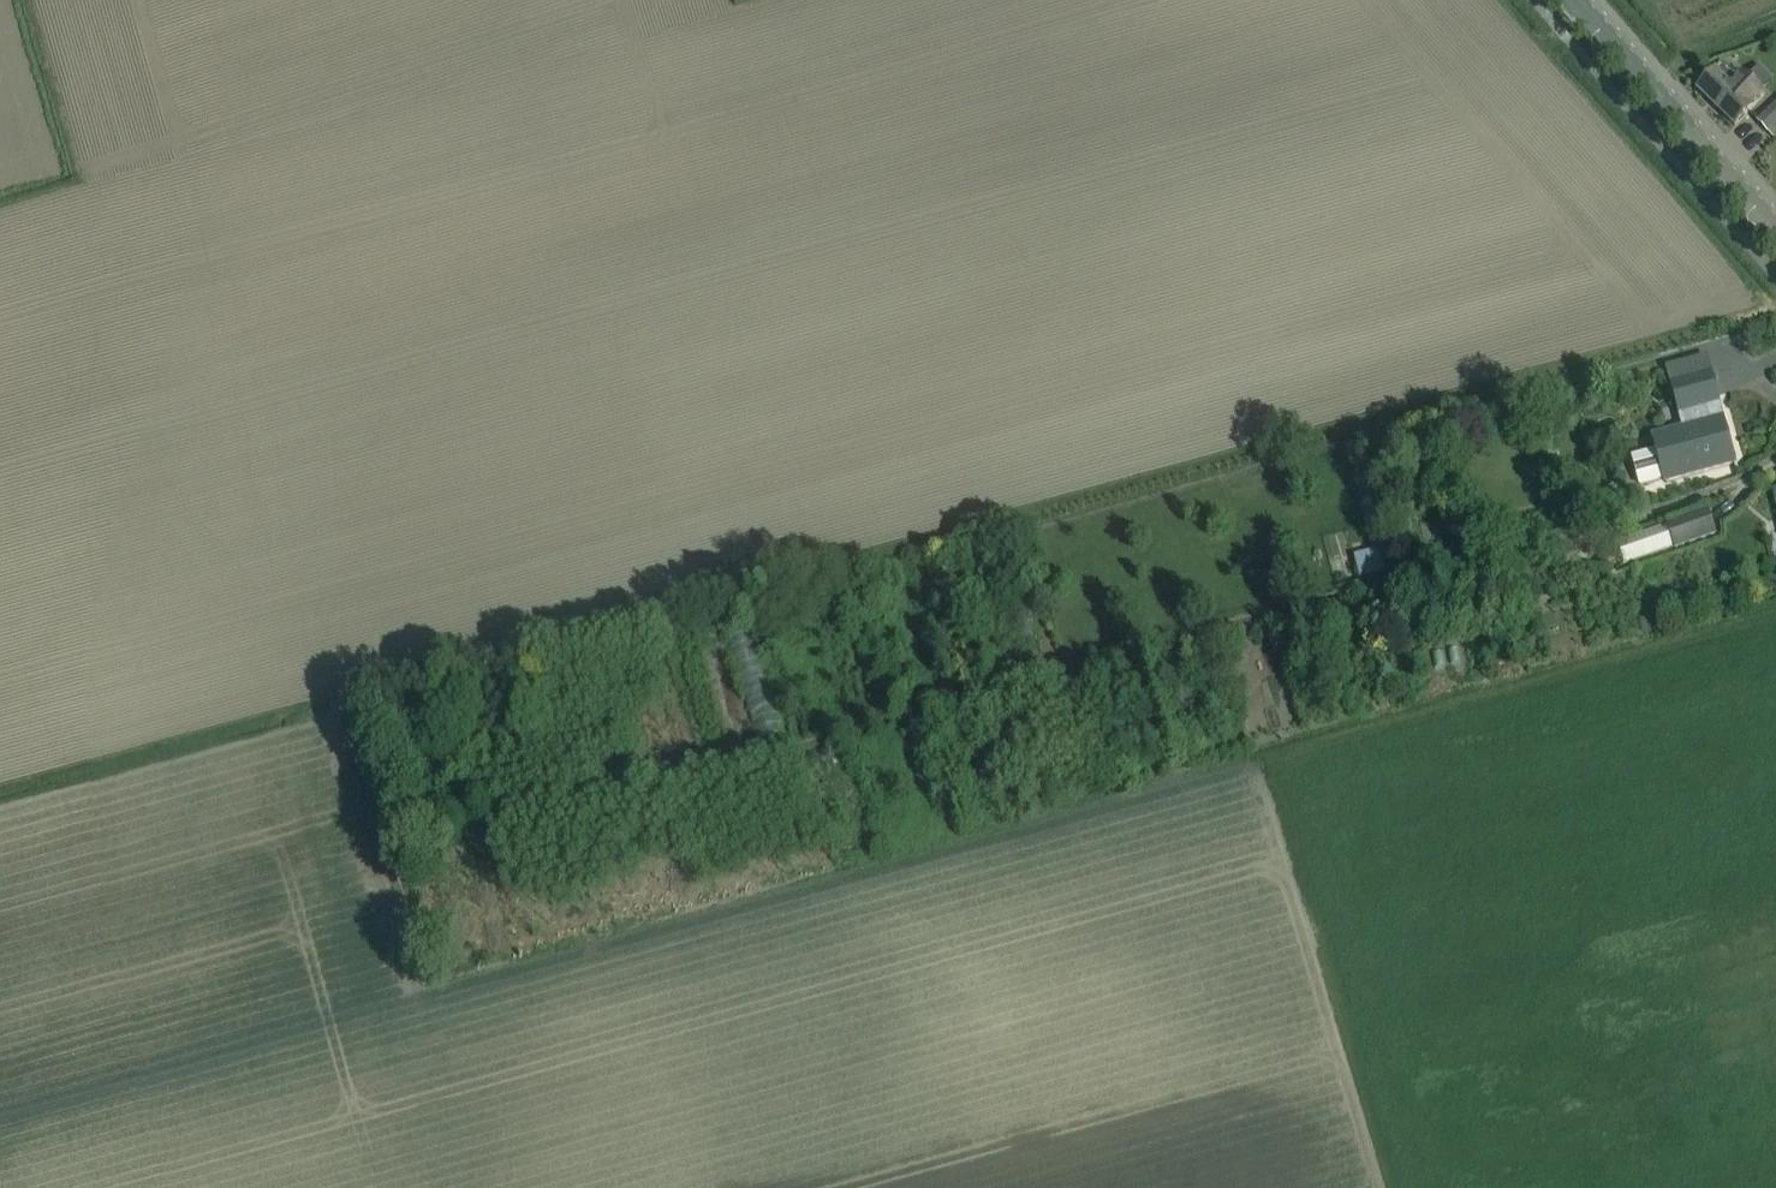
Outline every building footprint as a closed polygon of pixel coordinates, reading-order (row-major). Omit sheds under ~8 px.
[(1767,60),(1775,74),(1775,54),(1767,60)] [(1764,95),(1726,58),(1697,89),(1734,125),(1764,95)] [(1757,120),(1768,131),(1773,137),(1775,134),(1775,102),(1757,120)] [(1656,450),(1632,456),(1639,484),(1663,477),(1665,482),(1734,463),(1722,417),(1712,419),(1708,405),(1718,403),(1710,373),(1671,383),(1683,427),(1652,436),(1656,450)] [(1665,526),(1616,543),(1624,567),(1673,550),(1714,535),(1706,511),(1665,526)] [(1368,543),(1373,564),(1396,558),(1391,537),(1368,543)]
